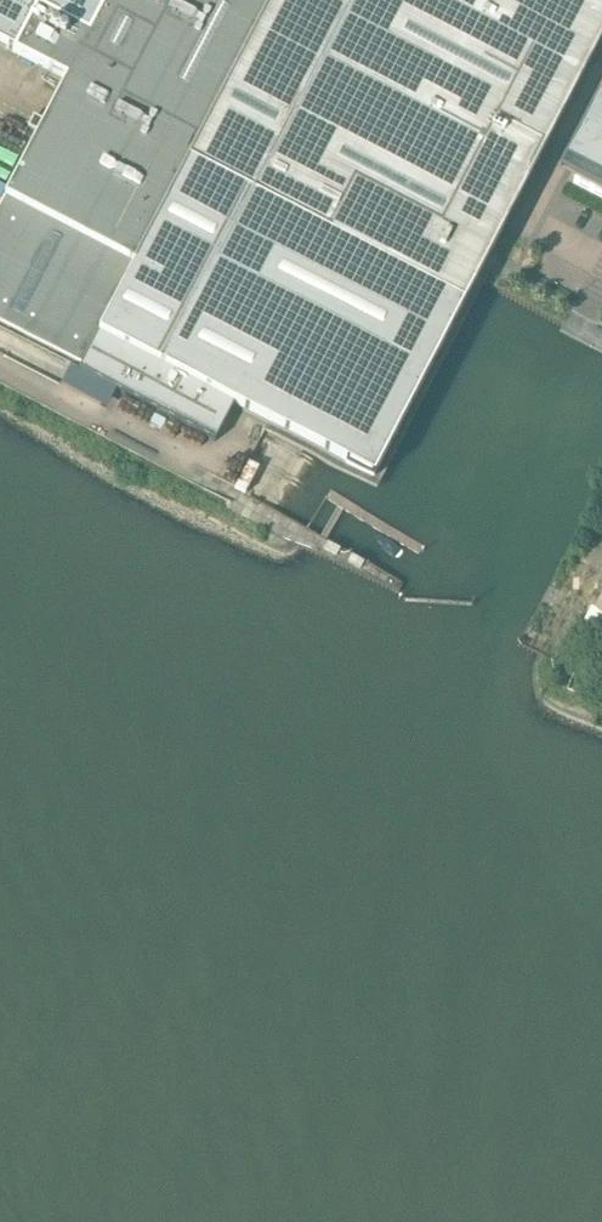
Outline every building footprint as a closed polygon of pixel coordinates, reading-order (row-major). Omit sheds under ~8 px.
[(0,207),(0,327),(80,368),(79,371),(215,442),(234,405),(268,423),(269,424),(279,429),(317,448),(326,453),(374,478),(460,312),(460,311),(601,39),(601,0),(0,0),(0,46),(66,80),(44,122),(34,116),(28,127),(39,133),(0,207)] [(557,176),(601,199),(601,104),(596,101),(557,176)]
